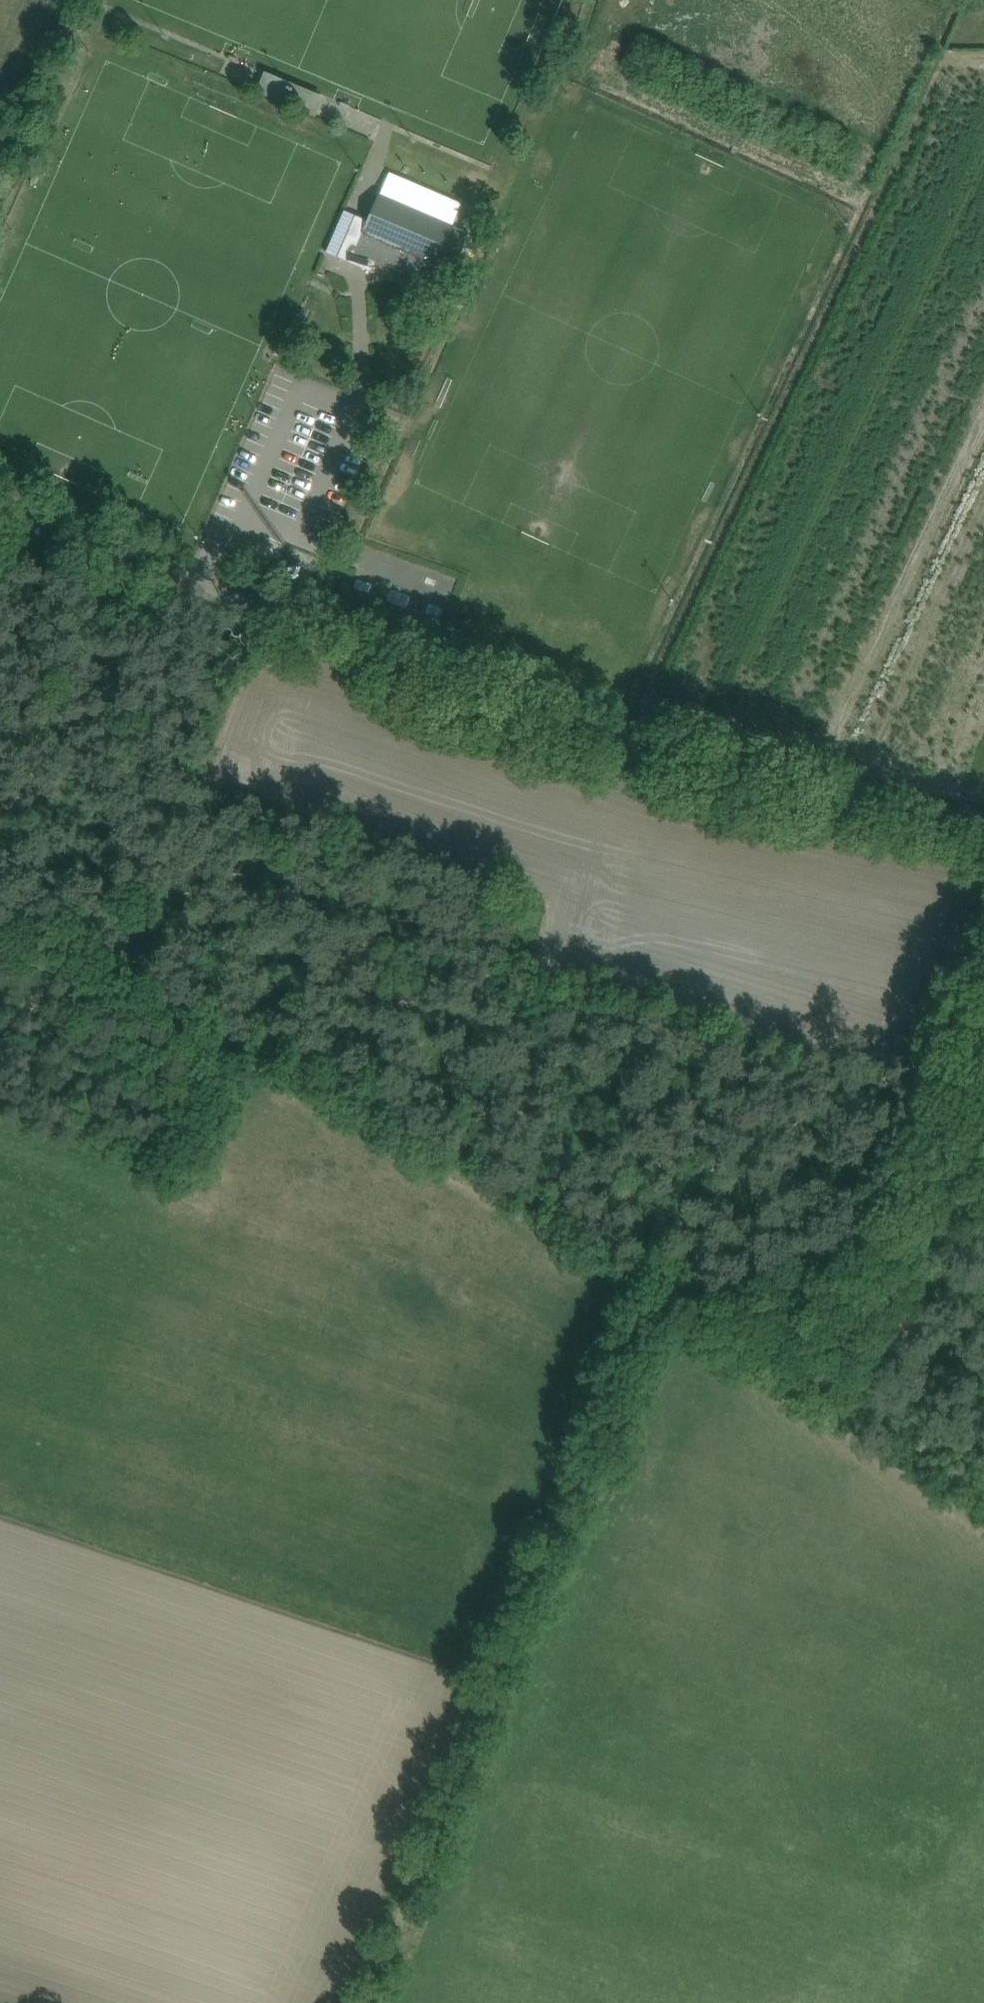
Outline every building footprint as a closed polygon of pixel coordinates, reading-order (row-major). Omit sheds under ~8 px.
[(455,225),(381,194),(368,221),(355,215),(336,256),(361,267),(366,256),(429,283),(444,248),(458,254),(462,241),(452,236),(455,225)]
